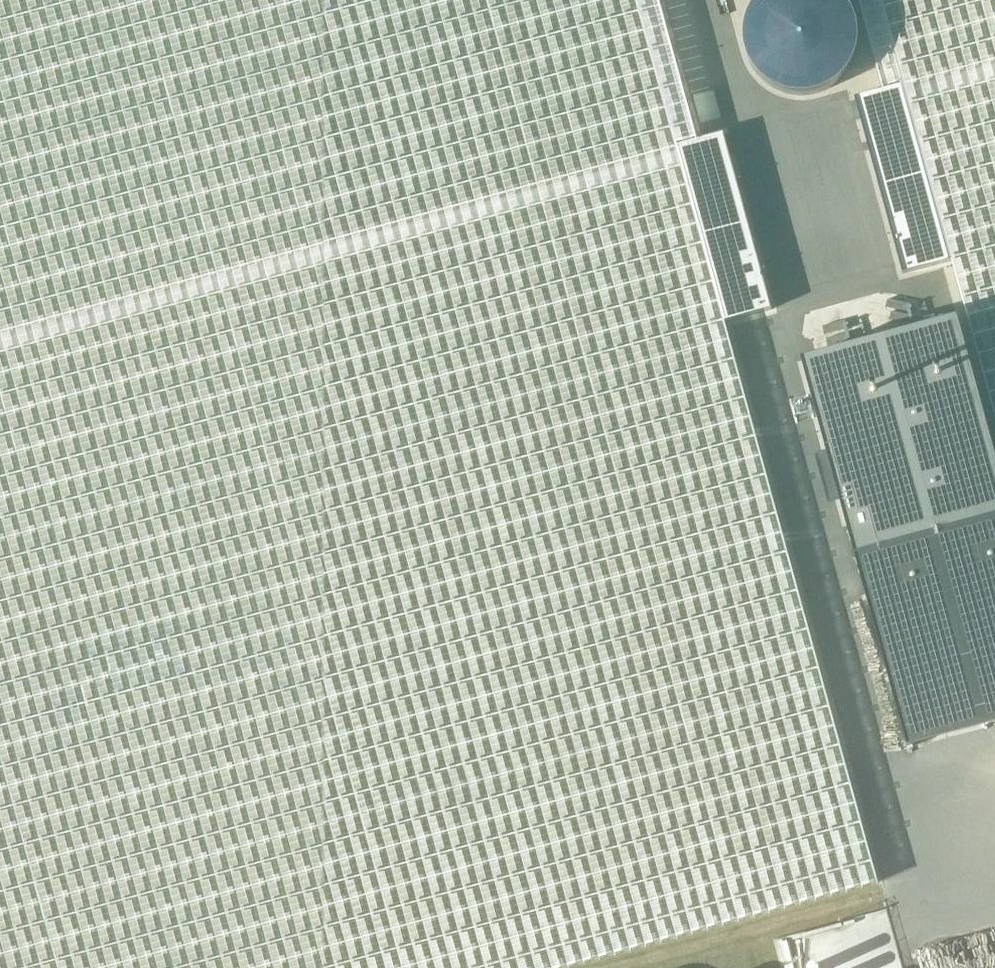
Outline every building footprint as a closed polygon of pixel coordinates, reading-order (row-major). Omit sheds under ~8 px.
[(880,882),(726,322),(677,143),(697,138),(659,0),(0,0),(0,967),(565,967),(880,882)] [(834,111),(847,101),(857,88),(864,73),(866,56),(864,40),(857,25),(847,12),(841,6),(833,1),(831,0),(774,0),(772,1),(764,6),(757,12),(747,25),(741,40),(739,57),(741,73),(748,88),(758,101),(771,111),(786,117),(803,120),(819,117),(834,111)] [(882,87),(902,82),(951,260),(994,422),(994,0),(858,0),(882,87)] [(882,87),(853,95),(902,273),(951,260),(902,82),(882,87)] [(697,138),(677,143),(726,322),(772,309),(723,131),(697,138)] [(800,357),(865,594),(994,559),(994,457),(956,314),(800,357)] [(865,594),(907,748),(994,725),(994,559),(865,594)] [(973,954),(921,967),(976,967),(973,954)]
